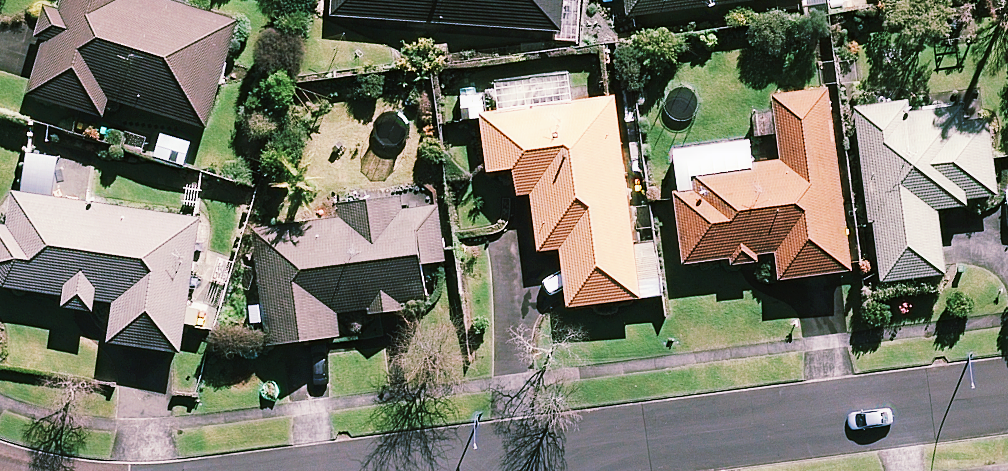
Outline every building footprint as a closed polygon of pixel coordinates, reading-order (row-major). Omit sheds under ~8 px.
[(33,92),(107,115),(113,96),(210,126),(242,22),(170,0),(61,0),(33,92)] [(336,14),(562,30),(565,0),(337,0),(336,14)] [(626,14),(735,0),(625,0),(626,14)] [(690,262),(730,257),(731,266),(763,262),(761,253),(780,251),(783,278),(855,268),(832,87),(776,94),(784,158),(755,161),(753,141),(676,150),(690,262)] [(639,261),(619,96),(484,113),(491,169),(519,166),(522,194),(536,193),(542,247),(565,244),(572,305),(643,296),(639,261)] [(1000,197),(990,102),(911,111),(910,103),(859,108),(872,218),(879,217),(886,279),(949,272),(941,203),(1000,197)] [(452,258),(444,187),(343,198),(345,217),(258,226),(271,342),(343,334),(341,315),(429,305),(424,261),(452,258)] [(67,293),(65,307),(97,311),(98,297),(119,299),(114,340),(186,349),(189,323),(207,325),(210,304),(193,302),(204,217),(17,193),(13,225),(0,224),(0,284),(67,293)]
